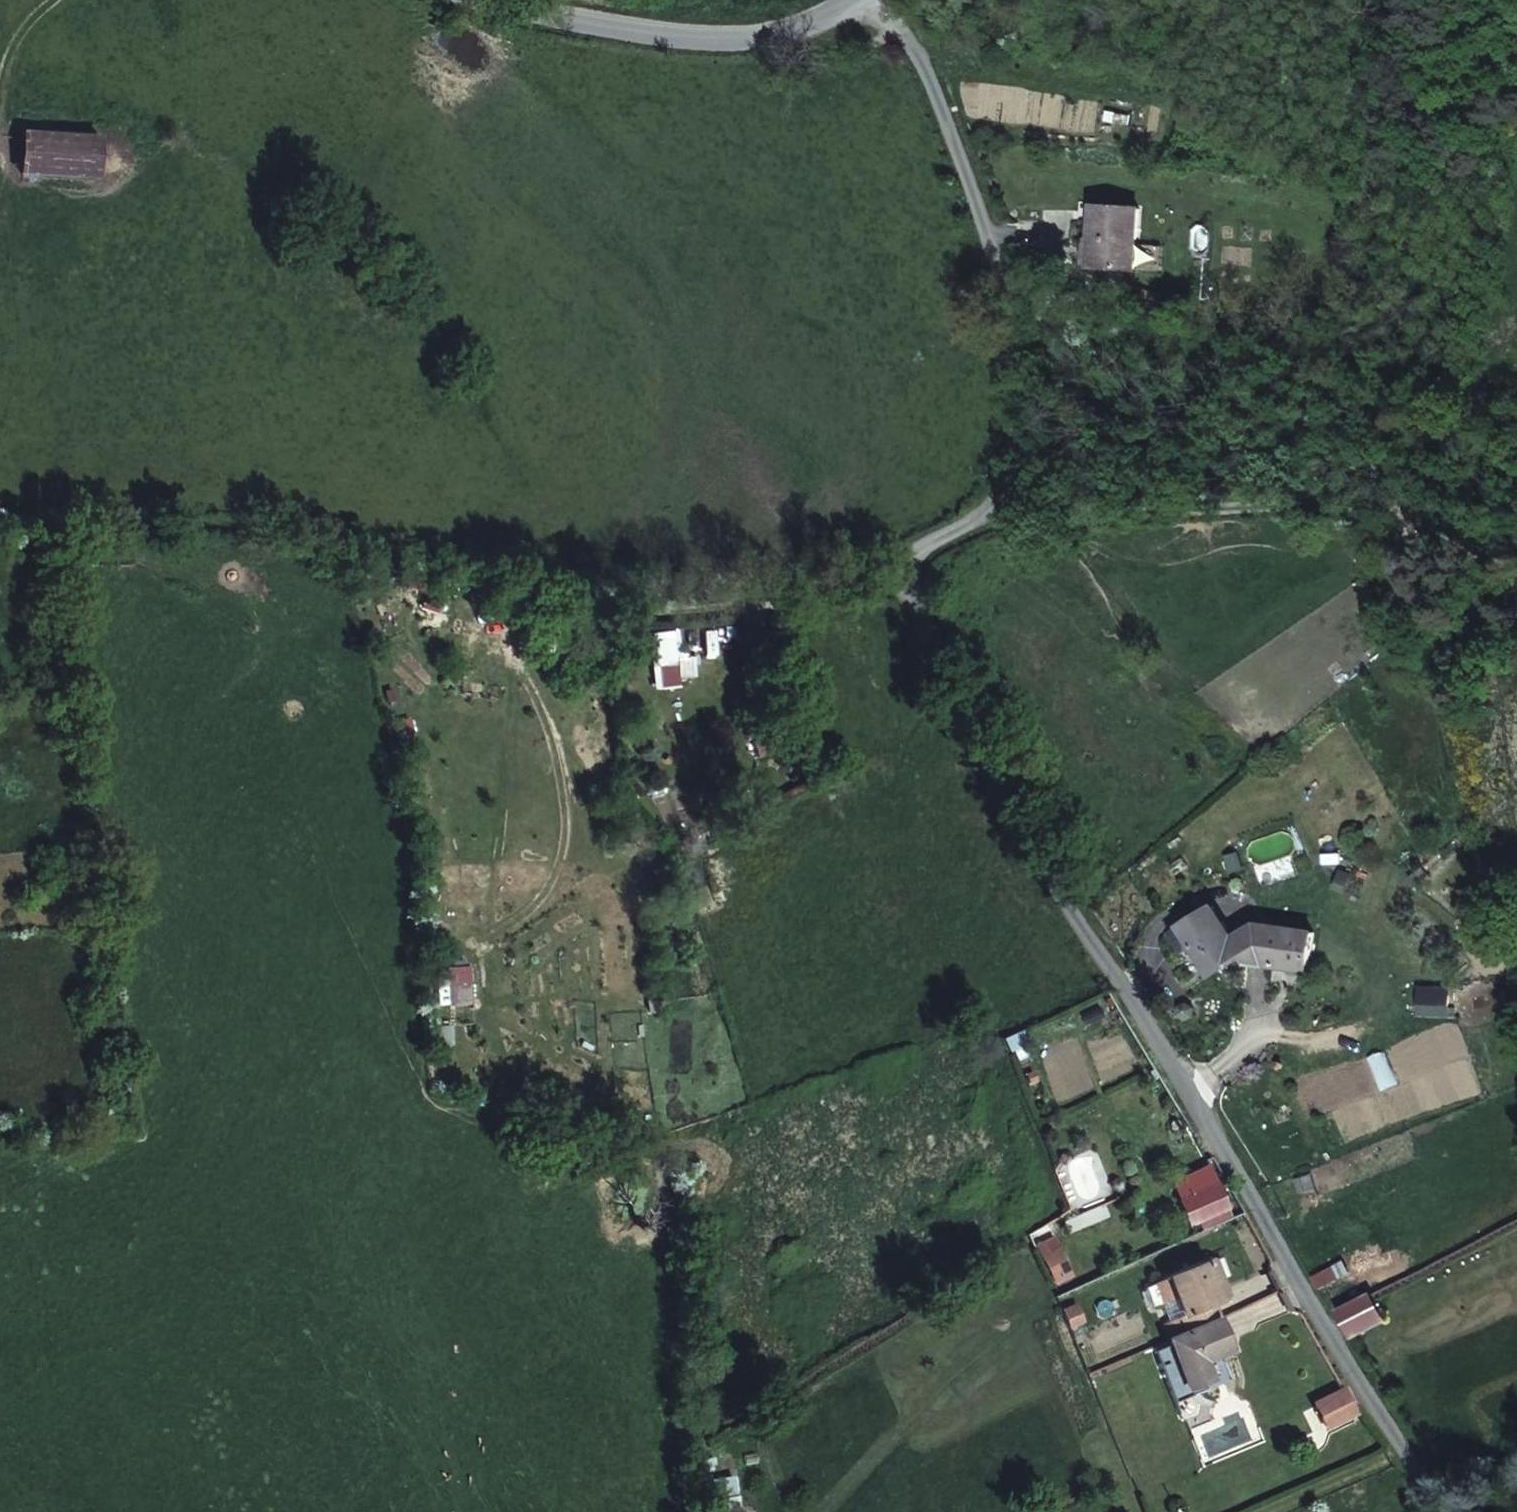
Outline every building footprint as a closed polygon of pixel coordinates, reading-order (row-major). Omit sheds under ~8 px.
[(21,134),(19,175),(97,179),(100,138),(21,134)] [(1139,207),(1095,205),(1091,266),(1136,269),(1139,207)] [(1233,938),(1213,906),(1181,926),(1211,975),(1244,955),(1233,938)] [(1315,932),(1257,924),(1233,938),(1244,955),(1244,956),(1246,961),(1280,966),(1281,961),(1310,965),(1315,932)] [(1193,947),(1181,926),(1171,932),(1184,953),(1193,947)] [(1420,987),(1419,996),(1448,998),(1448,988),(1420,987)] [(1419,996),(1419,1015),(1447,1016),(1448,998),(1419,996)] [(1069,1159),(1060,1154),(1056,1163),(1064,1167),(1065,1168),(1069,1159)] [(1198,1221),(1228,1209),(1218,1186),(1188,1198),(1198,1221)] [(1188,1226),(1198,1221),(1188,1198),(1178,1202),(1188,1226)] [(1037,1250),(1045,1269),(1062,1261),(1054,1243),(1037,1250)] [(1342,1278),(1325,1249),(1303,1261),(1321,1291),(1342,1278)] [(1213,1260),(1206,1262),(1223,1300),(1230,1297),(1213,1260)] [(1162,1325),(1169,1339),(1217,1318),(1212,1305),(1223,1300),(1206,1262),(1143,1290),(1151,1308),(1162,1303),(1170,1321),(1162,1325)] [(1369,1296),(1339,1313),(1354,1339),(1384,1323),(1369,1296)] [(1230,1351),(1217,1318),(1169,1339),(1167,1340),(1174,1359),(1164,1363),(1158,1365),(1169,1396),(1211,1380),(1203,1362),(1230,1351)] [(1174,1359),(1167,1340),(1157,1344),(1164,1363),(1174,1359)] [(1319,1417),(1346,1403),(1336,1385),(1310,1398),(1319,1417)]
